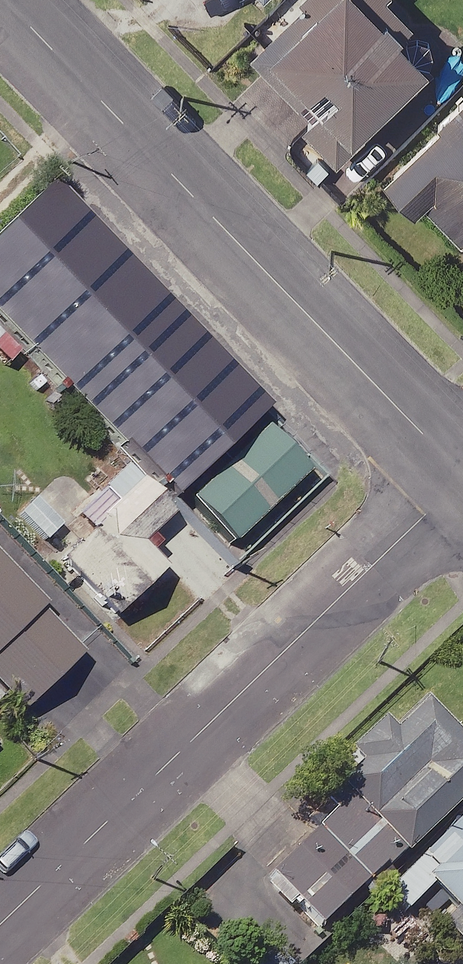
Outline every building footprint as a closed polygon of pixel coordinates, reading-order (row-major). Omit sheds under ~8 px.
[(395,0),(309,0),(302,6),(313,17),(270,59),(326,116),(310,132),(338,161),(427,73),(377,22),(397,2),(395,0)] [(462,248),(462,111),(388,187),(415,213),(421,207),(462,248)] [(169,508),(265,416),(49,189),(0,236),(0,332),(169,508)] [(304,476),(262,433),(189,505),(231,548),(304,476)] [(168,521),(140,491),(110,518),(62,562),(114,619),(160,577),(136,550),(168,521)] [(0,574),(0,694),(19,715),(79,661),(0,574)] [(424,716),(391,746),(381,735),(354,761),(365,772),(310,824),(319,833),(270,879),(318,930),(361,890),(366,895),(462,804),(462,749),(459,753),(424,716)] [(388,896),(408,916),(432,892),(456,916),(462,909),(462,822),(388,896)]
